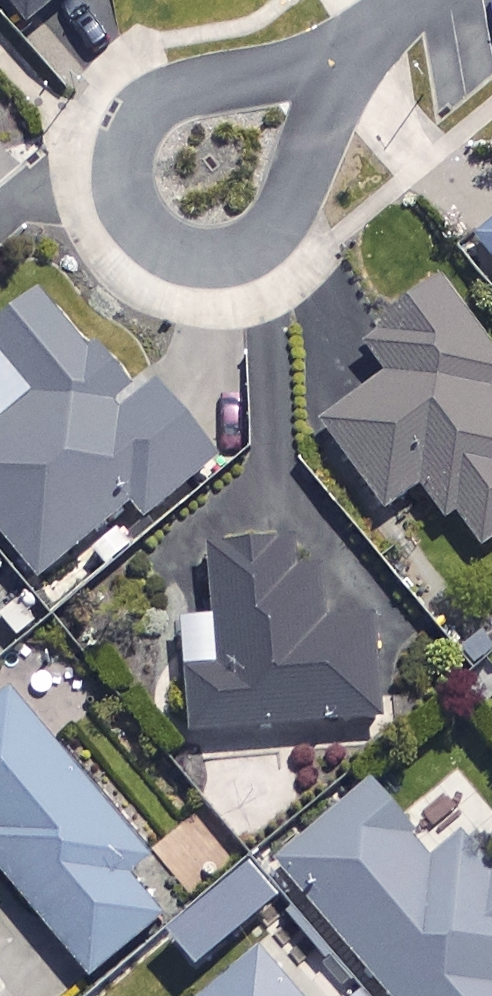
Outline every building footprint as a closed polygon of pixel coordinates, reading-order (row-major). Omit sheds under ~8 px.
[(28,34),(70,0),(1,0),(28,34)] [(457,288),(371,355),(395,386),(325,439),(392,525),(428,497),(483,568),(491,561),(491,407),(490,404),(491,403),(491,333),(457,288)] [(48,306),(0,346),(0,356),(43,407),(0,442),(0,539),(43,590),(132,514),(146,531),(218,471),(157,399),(139,414),(48,306)] [(375,634),(327,638),(322,579),(292,581),(290,558),(215,564),(220,627),(182,630),(192,748),(383,732),(375,634)] [(8,682),(0,688),(0,870),(88,976),(165,912),(130,870),(150,853),(8,682)] [(371,773),(272,856),(392,995),(491,995),(491,858),(489,861),(460,827),(430,853),(411,831),(416,826),(371,773)] [(165,928),(194,963),(278,893),(249,858),(165,928)] [(258,941),(192,995),(304,995),(258,941)] [(361,985),(349,995),(370,995),(361,985)]
